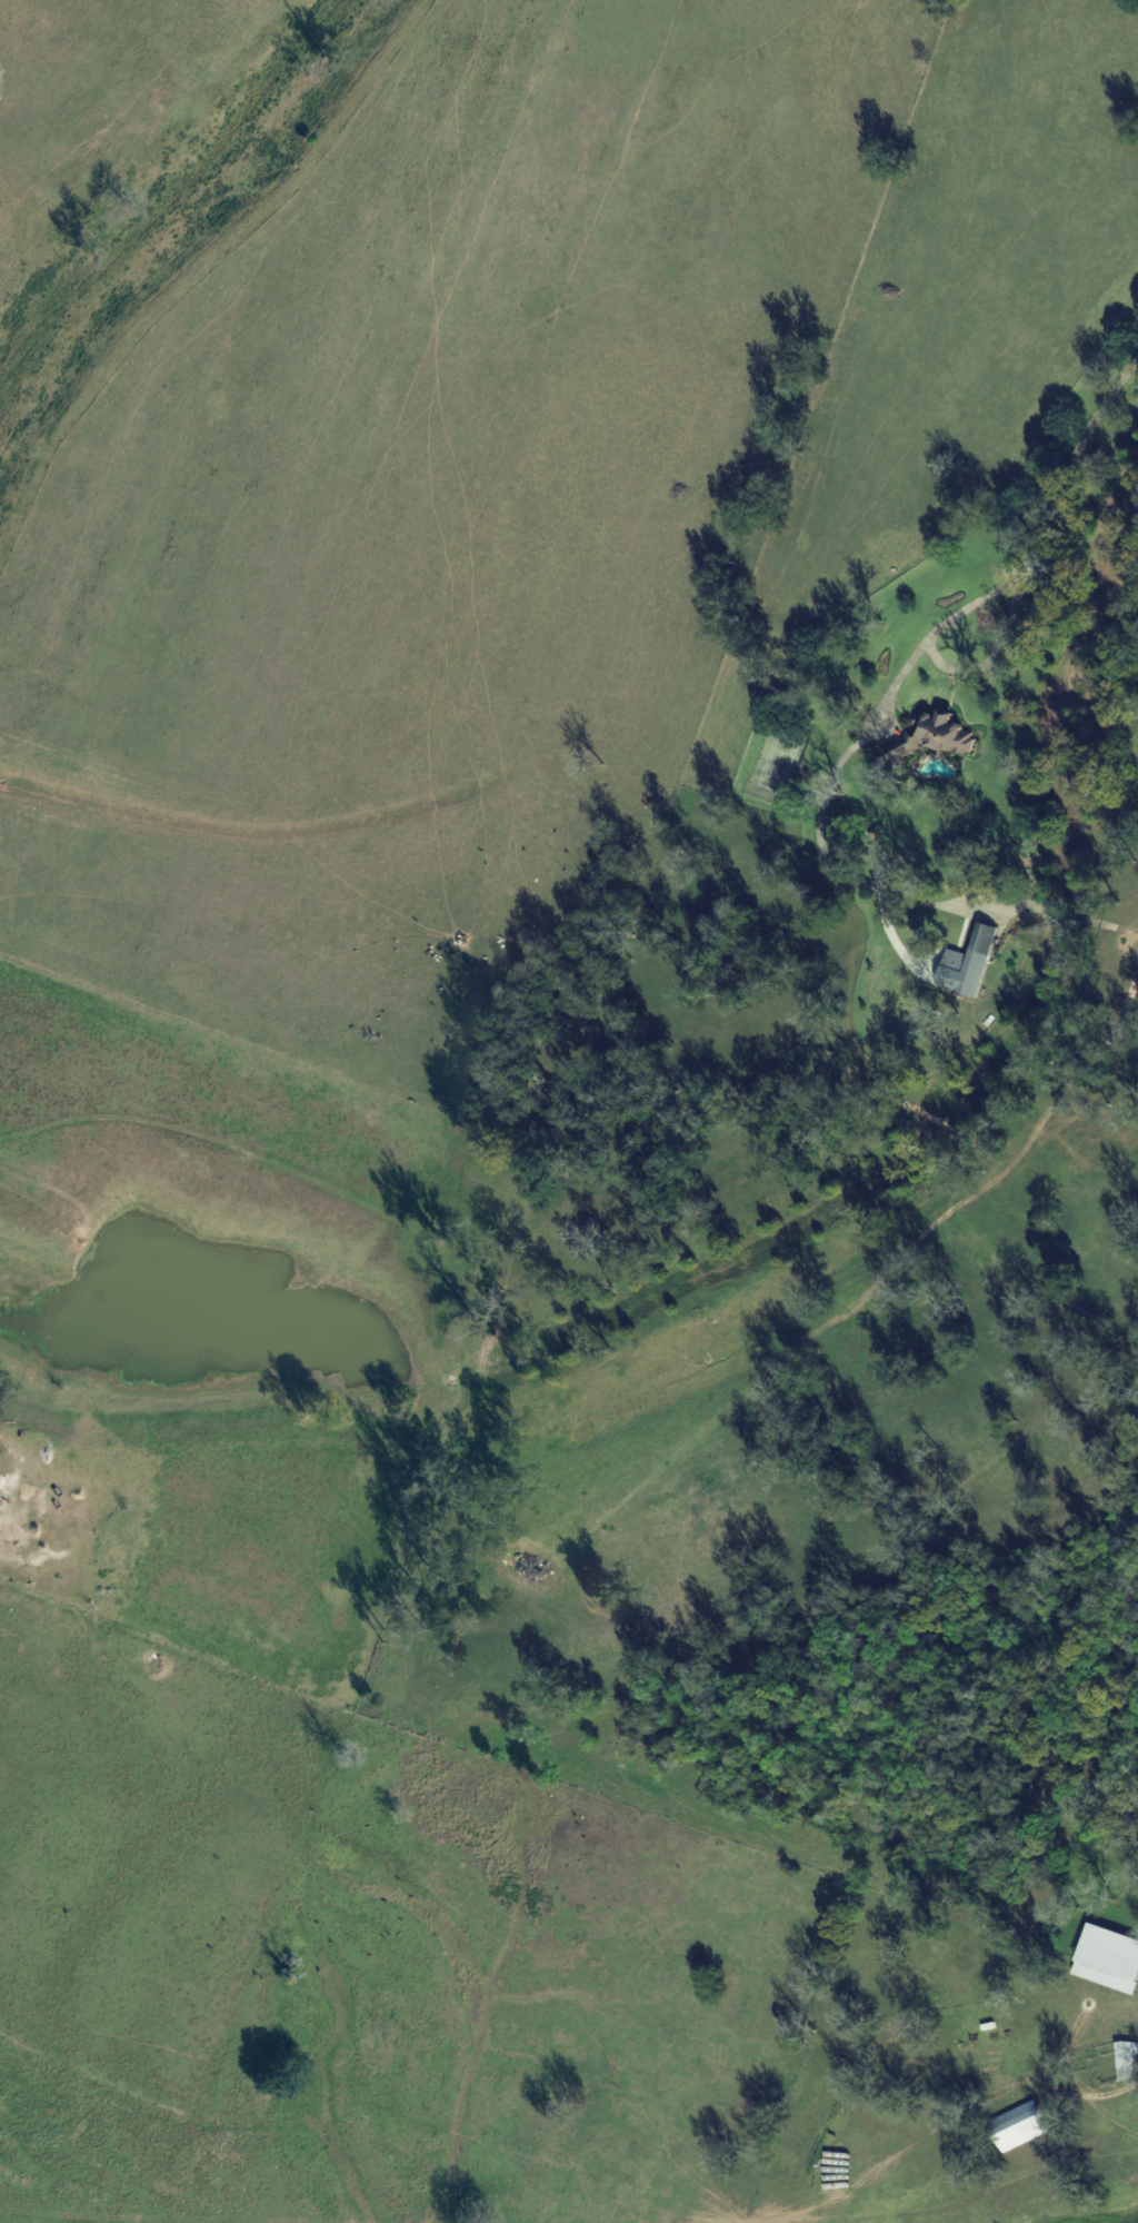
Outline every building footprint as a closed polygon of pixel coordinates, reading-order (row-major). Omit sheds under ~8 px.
[(918,737),(911,736),(883,748),(882,755),(886,766),(891,764),(907,766),(908,757),(922,750),(924,739),(928,748),(969,754),(975,752),(978,733),(969,732),(966,724),(951,722),(952,712),(937,710),(937,715),(924,713),(917,716),(916,722),(919,727),(918,737)] [(997,927),(978,922),(970,955),(946,949),(937,988),(980,998),(997,927)] [(1134,1995),(1137,1982),(1137,1941),(1088,1924),(1071,1974),(1134,1995)] [(1120,2042),(1118,2080),(1137,2080),(1137,2043),(1120,2042)] [(988,2122),(1002,2154),(1048,2134),(1034,2102),(988,2122)]
